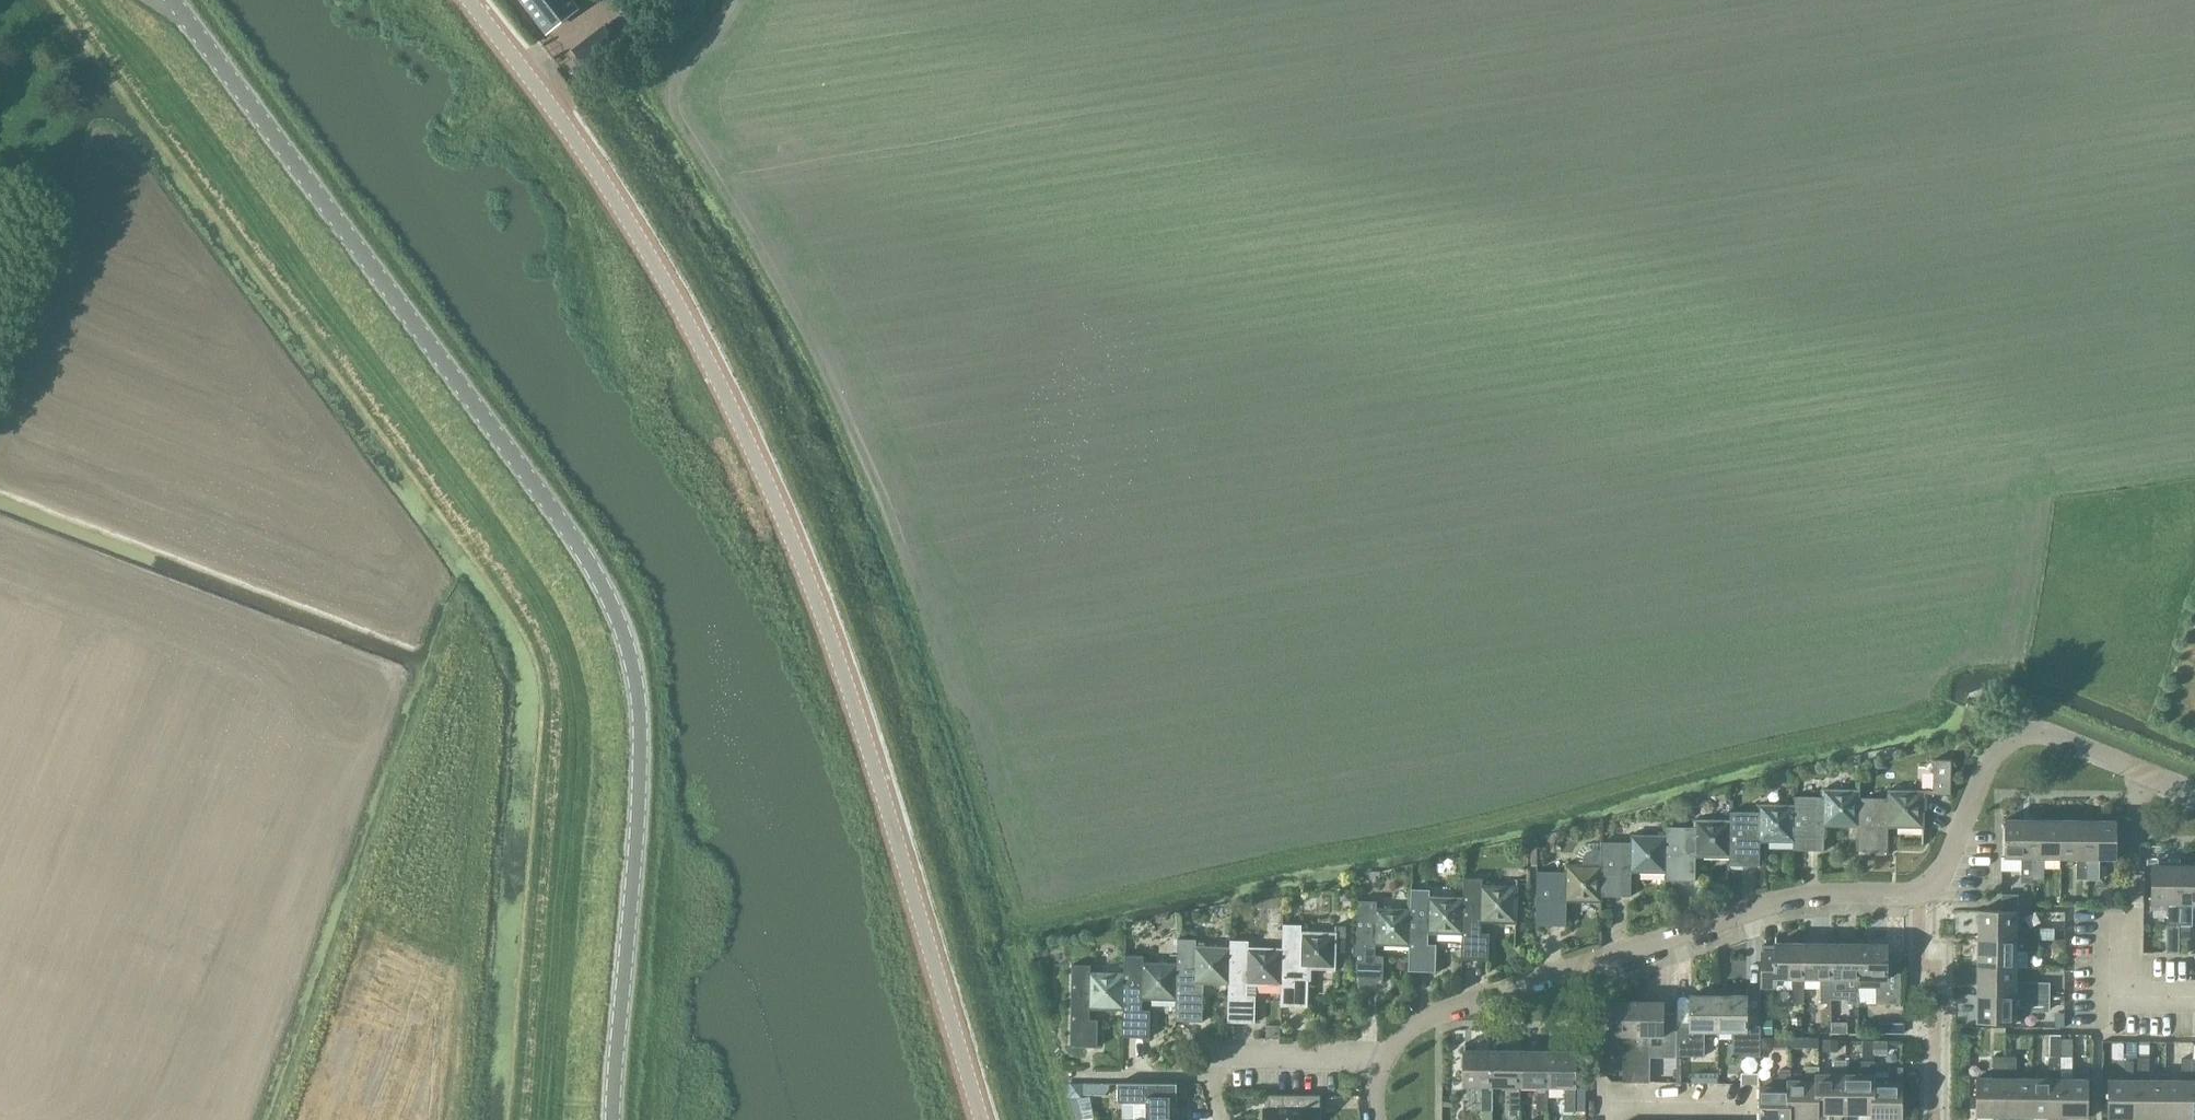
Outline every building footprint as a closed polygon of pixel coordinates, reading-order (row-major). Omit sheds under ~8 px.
[(546,32),(578,6),(573,0),(521,0),(546,32)] [(1934,760),(1933,795),(1950,795),(1951,761),(1934,760)] [(1857,851),(1859,851),(1859,792),(1825,791),(1825,797),(1795,797),(1795,806),(1794,842),(1794,851),(1824,851),(1824,826),(1858,826),(1857,851)] [(1861,792),(1859,792),(1859,851),(1889,852),(1889,827),(1924,827),(1924,793),(1888,792),(1888,799),(1861,798),(1861,792)] [(1730,812),(1730,821),(1729,856),(1729,866),(1759,866),(1760,841),(1794,842),(1795,806),(1760,806),(1760,813),(1730,812)] [(1666,827),(1666,837),(1665,872),(1665,881),(1694,881),(1695,856),(1729,856),(1730,821),(1695,821),(1695,828),(1666,827)] [(2021,880),(2033,880),(2033,821),(2005,821),(2005,858),(2021,858),(2021,880)] [(2061,859),(2061,821),(2033,821),(2033,880),(2044,880),(2045,859),(2061,859)] [(2088,822),(2061,821),(2061,859),(2076,859),(2076,881),(2088,881),(2088,822)] [(2117,822),(2088,822),(2088,881),(2100,881),(2101,859),(2117,859),(2117,853),(2126,853),(2126,830),(2117,830),(2117,822)] [(1632,871),(1665,872),(1666,837),(1631,837),(1631,842),(1603,842),(1603,866),(1602,896),(1632,896),(1632,871)] [(1602,901),(1602,896),(1603,866),(1603,842),(1597,842),(1593,842),(1589,843),(1585,845),(1581,848),(1578,851),(1576,855),(1576,859),(1576,866),(1567,865),(1567,872),(1537,872),(1536,926),(1566,926),(1567,901),(1602,901)] [(2179,926),(2180,866),(2151,866),(2151,904),(2168,904),(2167,926),(2179,926)] [(2179,926),(2179,939),(2191,939),(2191,904),(2194,904),(2194,867),(2180,866),(2179,926)] [(1464,898),(1463,898),(1462,933),(1461,960),(1489,961),(1490,933),(1481,932),(1481,921),(1515,923),(1517,887),(1482,886),(1483,877),(1464,877),(1464,898)] [(1410,910),(1409,945),(1408,970),(1436,971),(1437,944),(1428,944),(1429,932),(1462,933),(1463,898),(1430,897),(1430,890),(1411,889),(1410,910)] [(2001,895),(2001,911),(2017,912),(2017,896),(2001,895)] [(1375,944),(1409,945),(1410,910),(1377,909),(1377,900),(1358,900),(1355,982),(1383,983),(1384,956),(1375,956),(1375,944)] [(1980,911),(1979,940),(2038,941),(2038,929),(2016,928),(2017,912),(2001,911),(1980,911)] [(1282,924),(1282,925),(1282,949),(1280,984),(1280,1007),(1308,1007),(1309,968),(1335,968),(1336,933),(1301,932),(1302,924),(1282,924)] [(2038,929),(2038,941),(2054,941),(2054,929),(2038,929)] [(1195,981),(1228,982),(1230,947),(1196,946),(1196,939),(1178,938),(1177,964),(1176,998),(1175,1020),(1202,1021),(1203,993),(1195,993),(1195,981)] [(1230,939),(1230,947),(1228,982),(1227,1022),(1255,1023),(1255,995),(1247,995),(1247,984),(1280,984),(1282,949),(1248,948),(1249,939),(1230,939)] [(2038,952),(2038,941),(1979,940),(1979,967),(2016,968),(2017,952),(2038,952)] [(1804,1004),(1805,979),(1805,944),(1775,944),(1775,945),(1762,945),(1762,988),(1777,988),(1777,979),(1794,979),(1793,1004),(1804,1004)] [(1832,944),(1805,944),(1805,979),(1821,980),(1820,1004),(1832,1004),(1832,979),(1832,944)] [(1860,945),(1832,944),(1832,979),(1849,980),(1849,1004),(1859,1004),(1859,988),(1860,945)] [(1887,945),(1860,945),(1859,988),(1875,988),(1875,1005),(1901,1005),(1901,960),(1887,960),(1887,945)] [(1125,954),(1124,972),(1123,1008),(1122,1036),(1150,1037),(1151,1009),(1142,1008),(1142,997),(1176,998),(1177,964),(1143,963),(1144,954),(1125,954)] [(1089,1007),(1123,1008),(1124,972),(1091,971),(1091,964),(1073,964),(1070,1045),(1097,1046),(1098,1019),(1089,1019),(1089,1007)] [(2016,968),(1979,967),(1978,995),(2050,996),(2051,984),(2016,983),(2016,968)] [(2050,1007),(2050,996),(1978,995),(1978,1023),(2016,1024),(2016,1007),(2050,1007)] [(1704,1032),(1718,1032),(1719,996),(1691,996),(1691,1028),(1677,1027),(1677,1056),(1704,1056),(1704,1032)] [(1747,996),(1719,996),(1718,1032),(1733,1032),(1733,1056),(1760,1057),(1760,1048),(1760,1037),(1760,1036),(1760,1025),(1760,1017),(1747,1017),(1747,996)] [(2063,998),(2061,1014),(2074,1015),(2075,999),(2063,998)] [(1622,1082),(1636,1082),(1637,1002),(1610,1002),(1609,1036),(1623,1036),(1622,1082)] [(1664,1003),(1637,1002),(1636,1082),(1650,1083),(1650,1037),(1664,1037),(1664,1033),(1676,1033),(1677,1009),(1664,1008),(1664,1003)] [(1791,1017),(1790,1027),(1800,1027),(1800,1017),(1791,1017)] [(1832,1024),(1832,1035),(1848,1035),(1848,1025),(1832,1024)] [(1760,1025),(1760,1036),(1774,1036),(1774,1025),(1760,1025)] [(2050,1035),(2050,1057),(2061,1057),(2061,1040),(2061,1035),(2050,1035)] [(1760,1037),(1760,1048),(1773,1048),(1774,1037),(1760,1037)] [(1808,1038),(1808,1049),(1819,1049),(1819,1038),(1808,1038)] [(1824,1040),(1823,1052),(1839,1052),(1839,1040),(1824,1040)] [(2061,1040),(2061,1057),(2072,1058),(2072,1040),(2061,1040)] [(1864,1041),(1863,1062),(1875,1062),(1875,1056),(1875,1041),(1864,1041)] [(1875,1041),(1875,1056),(1888,1057),(1888,1041),(1875,1041)] [(1493,1111),(1494,1086),(1494,1051),(1464,1051),(1464,1086),(1482,1086),(1481,1111),(1493,1111)] [(1521,1052),(1494,1051),(1494,1086),(1510,1086),(1509,1111),(1520,1111),(1520,1086),(1521,1052)] [(1548,1052),(1521,1052),(1520,1086),(1537,1087),(1537,1111),(1547,1112),(1548,1087),(1548,1052)] [(1575,1052),(1548,1052),(1548,1087),(1565,1087),(1564,1112),(1574,1112),(1574,1104),(1585,1105),(1585,1087),(1575,1087),(1575,1052)] [(2005,1116),(2006,1057),(1994,1056),(1994,1079),(1977,1078),(1976,1116),(2005,1116)] [(2017,1057),(2006,1057),(2005,1116),(2032,1117),(2033,1079),(2017,1079),(2017,1057)] [(2049,1079),(2033,1079),(2032,1117),(2060,1117),(2061,1057),(2050,1057),(2049,1079)] [(2072,1058),(2061,1057),(2060,1117),(2088,1117),(2089,1080),(2072,1080),(2072,1058)] [(2108,1117),(2137,1118),(2137,1058),(2126,1058),(2126,1080),(2109,1080),(2108,1117)] [(2150,1058),(2137,1058),(2137,1118),(2164,1118),(2164,1081),(2150,1081),(2150,1058)] [(2181,1081),(2164,1081),(2164,1118),(2192,1118),(2192,1059),(2181,1059),(2181,1081)] [(1818,1112),(1845,1113),(1845,1076),(1846,1076),(1846,1062),(1835,1062),(1835,1076),(1818,1075),(1817,1112),(1818,1112)] [(1874,1083),(1874,1068),(1875,1062),(1863,1062),(1863,1076),(1846,1076),(1845,1076),(1845,1113),(1872,1113),(1873,1083),(1874,1083)] [(1818,1119),(1818,1112),(1817,1112),(1818,1075),(1818,1067),(1807,1067),(1807,1082),(1790,1082),(1789,1119),(1818,1119)] [(1901,1068),(1874,1068),(1874,1083),(1873,1083),(1872,1113),(1872,1119),(1901,1119),(1901,1068)] [(1690,1076),(1690,1083),(1718,1083),(1718,1072),(1695,1072),(1695,1077),(1690,1076)] [(1742,1073),(1742,1084),(1759,1084),(1760,1073),(1742,1073)] [(1789,1119),(1790,1082),(1790,1074),(1776,1074),(1776,1079),(1767,1079),(1761,1082),(1761,1084),(1761,1088),(1761,1119),(1789,1119)] [(1068,1083),(1068,1096),(1076,1096),(1081,1096),(1081,1094),(1081,1083),(1070,1083),(1068,1083)] [(1171,1103),(1178,1103),(1178,1083),(1119,1083),(1118,1103),(1147,1103),(1147,1119),(1136,1119),(1171,1119),(1171,1103)] [(1307,1107),(1321,1107),(1321,1094),(1267,1093),(1266,1119),(1307,1119),(1307,1107)] [(1068,1096),(1075,1119),(1079,1119),(1082,1117),(1076,1096),(1068,1096)]
